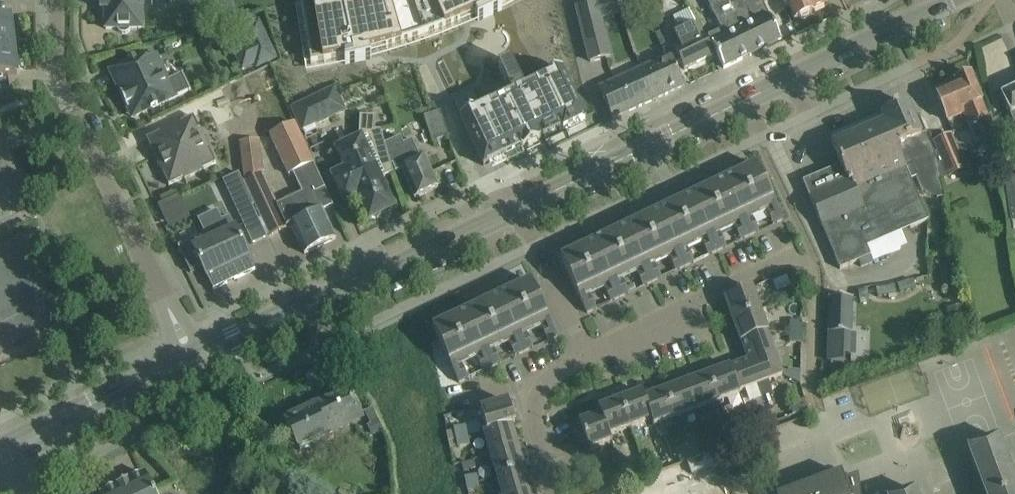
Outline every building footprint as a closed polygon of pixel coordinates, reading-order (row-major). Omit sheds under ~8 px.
[(101,9),(106,9),(106,29),(126,29),(145,29),(144,0),(101,0),(101,9)] [(302,6),(311,65),(320,63),(328,62),(336,60),(344,58),(345,64),(360,61),(372,58),(370,52),(381,49),(392,46),(402,43),(413,40),(424,36),(434,32),(445,28),(455,24),(465,20),(476,16),(478,21),(489,16),(502,9),(500,4),(508,0),(330,0),(322,2),(312,4),(302,6)] [(576,7),(577,9),(590,63),(611,57),(602,21),(620,17),(616,0),(606,0),(576,7)] [(722,29),(708,36),(724,68),(753,54),(776,43),(797,33),(781,0),(707,0),(722,29)] [(787,2),(795,20),(800,18),(803,20),(806,21),(810,19),(812,16),(811,12),(813,12),(813,11),(826,5),(824,0),(786,0),(787,2)] [(666,32),(669,38),(675,49),(674,49),(684,69),(713,55),(697,23),(690,9),(674,16),(678,26),(666,32)] [(14,45),(13,39),(17,39),(15,21),(11,22),(11,16),(0,17),(0,47),(14,45)] [(260,19),(238,30),(244,44),(255,66),(257,70),(278,59),(260,19)] [(985,57),(1005,52),(1003,41),(983,45),(985,57)] [(0,47),(0,76),(17,74),(17,68),(21,68),(19,50),(15,51),(14,45),(0,47)] [(148,58),(145,53),(125,63),(131,74),(119,80),(123,90),(120,92),(128,109),(131,107),(136,116),(191,90),(183,73),(169,80),(156,54),(148,58)] [(670,56),(642,69),(644,75),(645,74),(656,99),(685,87),(676,68),(670,56)] [(479,109),(461,117),(484,166),(487,165),(506,156),(521,148),(522,149),(541,140),(540,140),(563,129),(564,129),(583,120),(582,119),(583,119),(585,118),(562,69),(544,78),(545,80),(541,82),(543,87),(527,94),(519,78),(511,62),(498,68),(507,85),(506,85),(514,101),(505,105),(503,99),(480,110),(479,109)] [(644,75),(642,69),(599,89),(613,119),(656,99),(645,74),(644,75)] [(981,102),(983,101),(971,74),(955,81),(956,82),(935,91),(948,121),(963,114),(976,143),(995,135),(991,115),(988,116),(981,102)] [(1001,95),(1010,115),(1011,114),(1014,122),(1014,89),(1001,95)] [(313,97),(291,108),(305,136),(318,130),(315,124),(324,120),(313,97)] [(907,103),(882,114),(886,123),(885,123),(911,180),(918,177),(924,191),(938,198),(945,197),(942,181),(936,157),(934,153),(919,117),(914,119),(907,103)] [(441,111),(425,116),(433,141),(449,136),(441,111)] [(841,166),(803,182),(810,197),(840,269),(860,261),(863,268),(875,263),(873,260),(908,246),(902,231),(928,220),(916,192),(911,180),(885,123),(886,123),(882,114),(829,137),(833,146),(841,166)] [(164,172),(163,172),(169,186),(182,179),(203,169),(216,163),(194,116),(181,122),(181,121),(158,132),(159,133),(147,138),(153,152),(154,151),(161,154),(158,160),(158,161),(159,163),(159,162),(166,165),(164,172)] [(344,201),(358,195),(369,219),(393,208),(380,179),(394,172),(392,165),(385,143),(382,130),(376,130),(376,116),(361,116),(360,138),(336,149),(346,170),(332,176),(344,201)] [(291,225),(305,254),(336,239),(322,211),(333,206),(294,123),(270,134),(289,176),(294,174),(303,193),(277,205),(262,173),(264,172),(261,140),(240,142),(243,168),(244,181),(246,185),(270,235),(291,225)] [(939,151),(934,153),(936,157),(942,181),(949,178),(944,166),(962,159),(951,134),(935,141),(939,151)] [(425,157),(421,159),(412,140),(403,144),(400,137),(385,143),(392,165),(395,172),(401,169),(415,198),(439,187),(425,157)] [(757,165),(724,181),(750,235),(759,231),(749,210),(764,204),(773,224),(783,220),(757,165)] [(239,173),(224,180),(229,191),(244,184),(239,173)] [(1003,180),(1011,223),(1012,223),(1014,223),(1014,178),(1003,180)] [(724,181),(691,196),(718,251),(727,247),(717,226),(731,219),(741,240),(750,235),(724,181)] [(244,184),(229,191),(253,242),(265,237),(251,206),(254,205),(244,184)] [(691,196),(659,212),(685,266),(694,262),(685,242),(699,235),(708,255),(718,251),(691,196)] [(190,241),(178,246),(191,273),(203,267),(200,261),(230,247),(230,248),(242,242),(236,229),(230,216),(221,220),(217,211),(199,220),(205,232),(204,233),(205,235),(191,242),(190,241)] [(659,212),(626,227),(653,282),(662,278),(652,257),(666,250),(676,271),(685,266),(659,212)] [(626,227),(594,242),(620,297),(629,293),(620,273),(634,266),(643,286),(653,282),(626,227)] [(230,247),(200,261),(203,267),(214,290),(256,270),(242,242),(230,248),(230,247)] [(594,242),(561,258),(587,313),(597,308),(587,288),(601,281),(611,302),(620,297),(594,242)] [(792,270),(792,281),(803,281),(803,270),(792,270)] [(899,284),(901,292),(916,288),(914,279),(899,284)] [(531,281),(499,296),(524,352),(534,347),(524,327),(538,320),(548,341),(558,336),(531,281)] [(898,293),(897,285),(877,288),(878,296),(898,293)] [(725,298),(733,320),(760,310),(771,306),(769,301),(759,306),(752,288),(725,298)] [(499,296),(466,312),(492,367),(501,363),(491,342),(506,335),(515,356),(524,352),(499,296)] [(831,333),(830,363),(849,363),(849,359),(856,359),(857,334),(851,334),(852,299),(853,299),(853,298),(831,297),(831,299),(832,299),(831,333)] [(741,342),(742,342),(767,333),(767,332),(768,331),(760,310),(733,320),(741,342)] [(466,312),(433,328),(459,383),(469,378),(459,358),(473,351),(483,371),(492,367),(466,312)] [(790,332),(801,332),(802,321),(791,321),(790,332)] [(801,332),(790,332),(790,343),(801,343),(801,332)] [(767,333),(742,342),(749,360),(783,376),(780,367),(767,333)] [(749,360),(730,367),(740,392),(758,386),(771,381),(783,376),(749,360)] [(740,392),(730,367),(730,366),(709,374),(719,402),(740,395),(739,393),(740,392)] [(709,374),(687,382),(698,410),(719,402),(709,374)] [(698,410),(687,382),(666,390),(676,418),(698,410)] [(286,420),(295,438),(299,446),(362,417),(349,390),(286,420)] [(666,390),(645,397),(653,419),(652,419),(655,426),(676,418),(666,390)] [(643,392),(621,400),(631,427),(652,419),(653,419),(645,397),(643,392)] [(599,408),(601,414),(611,441),(611,440),(610,435),(631,427),(621,400),(599,408)] [(483,432),(484,434),(512,425),(515,424),(508,401),(480,409),(487,431),(483,432)] [(789,404),(793,415),(803,411),(800,401),(789,404)] [(611,441),(601,414),(579,422),(582,429),(574,432),(579,446),(587,443),(590,449),(608,442),(611,441)] [(732,438),(754,430),(751,419),(728,427),(732,438)] [(635,426),(640,443),(653,438),(648,422),(635,426)] [(377,423),(367,428),(371,438),(382,432),(377,423)] [(455,428),(457,437),(469,435),(467,425),(455,428)] [(484,434),(490,455),(519,447),(512,425),(484,434)] [(732,438),(728,427),(718,430),(722,441),(732,438)] [(471,444),(469,435),(457,437),(459,447),(471,444)] [(687,447),(683,436),(670,440),(674,452),(677,451),(682,449),(687,447)] [(1000,437),(968,449),(985,493),(1014,493),(1014,478),(1000,437)] [(714,452),(709,439),(687,447),(692,459),(702,455),(702,456),(714,452)] [(490,455),(497,477),(525,469),(519,447),(490,455)] [(681,463),(692,459),(687,447),(682,449),(677,451),(680,461),(681,463)] [(702,456),(686,462),(691,475),(727,462),(722,449),(714,452),(702,456)] [(653,454),(642,458),(646,469),(657,465),(653,454)] [(637,473),(646,469),(642,458),(633,462),(637,473)] [(529,492),(532,491),(525,469),(497,477),(502,493),(521,493),(529,492)] [(859,477),(846,482),(843,473),(786,493),(861,493),(859,477)] [(103,493),(154,493),(145,474),(103,493)] [(467,484),(479,482),(478,474),(466,477),(467,484)] [(479,482),(467,484),(469,492),(481,489),(479,482)]
